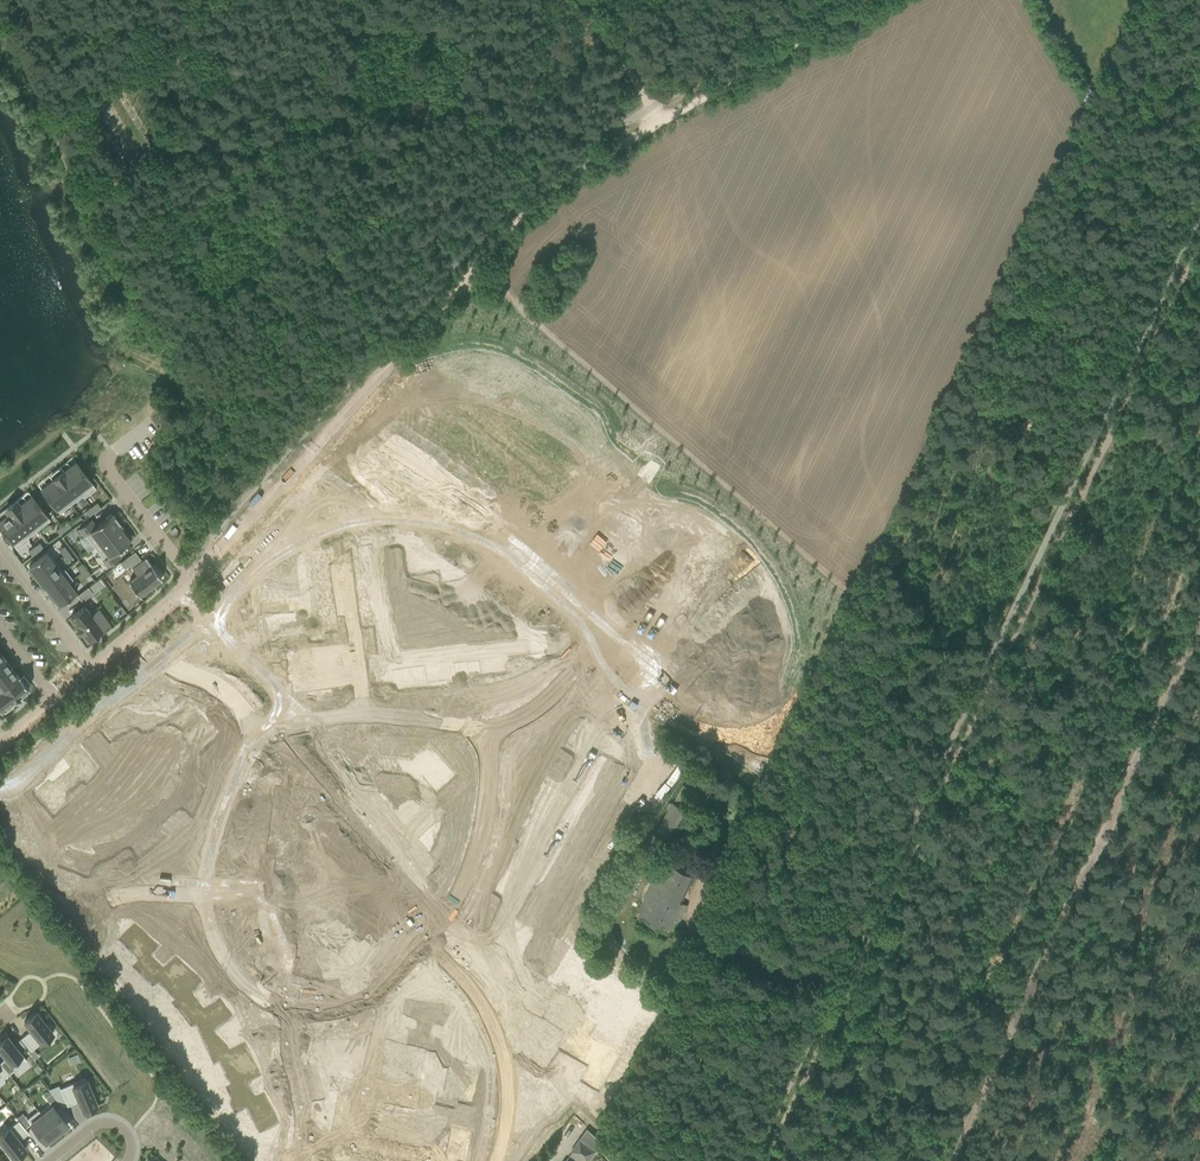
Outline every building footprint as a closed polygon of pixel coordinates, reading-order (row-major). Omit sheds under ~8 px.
[(107,130),(100,132),(103,143),(98,144),(102,158),(119,153),(115,140),(110,141),(107,130)] [(432,412),(432,413),(442,413),(442,406),(432,405),(432,406),(432,412)] [(450,423),(449,435),(473,436),(472,448),(488,449),(489,431),(489,427),(490,427),(489,427),(489,425),(450,423)] [(439,435),(438,445),(439,445),(445,445),(446,445),(446,435),(439,435)] [(416,436),(415,460),(431,461),(433,437),(416,436)] [(560,441),(560,449),(570,449),(570,448),(571,442),(571,441),(560,441)] [(446,447),(445,459),(461,460),(461,474),(482,475),(482,463),(483,457),(466,456),(467,448),(446,447)] [(560,449),(560,456),(570,457),(570,456),(570,450),(570,449),(560,449)] [(64,470),(64,471),(84,498),(96,489),(76,462),(64,471),(64,470)] [(52,480),(71,505),(82,496),(84,498),(64,471),(52,480)] [(59,513),(71,505),(52,480),(41,489),(59,513)] [(20,505),(19,505),(38,529),(50,520),(31,496),(20,505)] [(97,503),(91,507),(95,512),(100,507),(97,503)] [(8,514),(28,540),(29,540),(27,538),(38,529),(19,505),(8,514)] [(86,511),(89,516),(95,512),(91,507),(86,511)] [(85,535),(94,547),(122,526),(112,513),(96,526),(91,519),(78,529),(84,536),(85,535)] [(28,540),(8,514),(0,520),(0,528),(17,549),(28,540)] [(712,514),(708,517),(713,522),(717,519),(712,514)] [(67,521),(62,526),(65,531),(71,526),(67,521)] [(707,521),(701,526),(704,529),(710,525),(707,521)] [(56,530),(59,535),(65,531),(62,526),(56,530)] [(115,551),(130,540),(120,528),(122,527),(122,526),(94,547),(103,559),(102,560),(108,567),(120,558),(115,551)] [(701,526),(695,530),(698,534),(704,529),(701,526)] [(731,526),(722,534),(737,552),(746,544),(731,526)] [(373,533),(351,536),(352,549),(374,547),(373,533)] [(722,534),(713,541),(728,559),(737,552),(722,534)] [(689,535),(683,540),(686,544),(692,539),(689,535)] [(683,540),(678,544),(681,548),(686,544),(683,540)] [(713,541),(704,548),(719,566),(728,559),(713,541)] [(39,543),(34,547),(37,552),(43,547),(39,543)] [(59,550),(63,556),(68,552),(64,546),(59,550)] [(28,551),(32,556),(37,552),(34,547),(28,551)] [(374,547),(352,549),(352,550),(353,550),(355,562),(376,559),(374,547)] [(704,548),(695,555),(710,573),(719,566),(704,548)] [(671,550),(665,554),(669,558),(674,553),(671,550)] [(28,566),(36,576),(55,562),(48,552),(28,566)] [(68,552),(63,556),(68,561),(72,558),(68,552)] [(326,552),(303,555),(305,568),(327,565),(326,552)] [(665,554),(660,559),(663,562),(669,558),(665,554)] [(695,555),(687,562),(701,580),(710,573),(695,555)] [(128,582),(139,596),(161,578),(159,575),(161,574),(155,566),(153,568),(146,558),(132,568),(137,575),(128,582)] [(376,559),(355,562),(356,575),(378,572),(376,559)] [(36,576),(43,585),(62,571),(55,562),(36,576)] [(687,562),(678,569),(692,587),(701,580),(687,562)] [(76,567),(81,573),(86,569),(81,563),(76,567)] [(761,563),(751,570),(766,588),(775,581),(761,563)] [(653,564),(648,568),(651,572),(656,568),(653,564)] [(327,565),(305,568),(307,581),(328,578),(326,566),(327,566),(327,565)] [(648,568),(642,573),(645,577),(651,572),(648,568)] [(43,585),(42,586),(50,596),(72,579),(65,569),(62,571),(43,585)] [(86,569),(81,573),(85,578),(90,575),(86,569)] [(678,569),(669,576),(683,594),(692,587),(678,569)] [(751,570),(743,577),(757,595),(766,588),(751,570)] [(378,572),(356,575),(358,587),(379,585),(378,572)] [(669,576),(660,584),(674,602),(683,594),(669,576)] [(743,577),(734,584),(748,602),(757,595),(743,577)] [(328,578),(307,581),(308,594),(329,591),(328,578)] [(73,580),(72,579),(50,596),(57,607),(76,593),(68,583),(73,580)] [(660,584),(651,591),(665,609),(674,602),(660,584)] [(734,584),(725,591),(739,609),(748,602),(734,584)] [(379,585),(358,587),(360,600),(381,597),(379,585)] [(263,586),(249,588),(252,612),(265,610),(266,616),(274,615),(272,600),(265,601),(263,586)] [(82,601),(93,593),(88,587),(77,595),(82,601)] [(329,591),(308,594),(310,606),(331,604),(329,591)] [(725,591),(716,599),(730,617),(739,609),(725,591)] [(381,597),(360,600),(361,613),(382,610),(381,597)] [(716,599),(707,606),(722,624),(730,617),(716,599)] [(781,599),(777,602),(782,608),(785,605),(781,599)] [(331,604),(310,606),(311,619),(334,616),(333,616),(332,616),(331,604)] [(774,605),(768,609),(771,613),(777,608),(774,605)] [(98,631),(108,624),(98,610),(91,615),(85,606),(71,617),(77,625),(76,626),(83,633),(88,639),(91,637),(92,639),(100,633),(98,631)] [(707,606),(698,613),(713,631),(722,624),(707,606)] [(768,609),(763,614),(766,617),(771,613),(768,609)] [(382,610),(361,613),(363,626),(384,624),(382,610)] [(698,613),(689,620),(704,638),(713,631),(698,613)] [(334,616),(311,619),(313,632),(335,630),(334,616)] [(756,619),(750,623),(754,627),(759,623),(756,619)] [(689,620),(680,627),(695,645),(704,638),(689,620)] [(750,623),(745,628),(748,632),(754,627),(750,623)] [(526,626),(518,627),(519,642),(527,641),(526,626)] [(254,632),(240,634),(241,642),(255,640),(254,632)] [(738,633),(733,638),(736,641),(741,637),(738,633)] [(395,637),(380,639),(381,647),(396,645),(395,637)] [(733,638),(727,642),(730,646),(736,641),(733,638)] [(478,645),(470,646),(471,661),(479,660),(481,675),(495,673),(492,649),(479,651),(478,645)] [(721,647),(715,652),(718,656),(724,651),(721,647)] [(715,652),(709,656),(712,660),(718,656),(715,652)] [(0,711),(12,701),(13,702),(21,696),(20,695),(29,689),(18,675),(17,676),(0,653),(0,710),(0,711)] [(384,656),(368,658),(372,685),(387,683),(384,656)] [(428,746),(410,762),(420,773),(426,767),(438,757),(428,746)] [(374,753),(368,758),(378,769),(384,764),(374,753)] [(426,767),(420,773),(426,768),(441,785),(452,775),(437,758),(438,757),(426,767)] [(368,758),(362,763),(372,775),(378,769),(368,758)] [(701,809),(690,803),(686,801),(693,789),(684,784),(673,804),(672,803),(657,831),(675,841),(682,827),(689,831),(701,809)] [(396,790),(393,794),(398,799),(401,796),(398,792),(396,790)] [(403,803),(399,806),(404,812),(408,809),(403,803)] [(372,812),(363,820),(370,828),(386,814),(379,806),(379,805),(372,812)] [(408,809),(404,812),(409,817),(412,814),(408,809)] [(424,809),(418,815),(427,826),(434,821),(424,809)] [(386,814),(370,828),(377,835),(393,821),(386,814)] [(416,819),(413,822),(417,827),(421,824),(416,819)] [(393,821),(377,835),(384,843),(400,829),(393,821)] [(421,824),(417,827),(422,832),(426,829),(421,824)] [(400,829),(384,843),(390,851),(407,837),(400,829)] [(430,834),(427,837),(431,843),(435,840),(430,834)] [(407,837),(390,851),(397,858),(413,844),(407,837)] [(413,844),(397,858),(404,866),(413,859),(420,852),(413,844)] [(661,861),(643,899),(655,904),(647,921),(667,931),(693,876),(661,861)] [(502,877),(495,889),(508,897),(504,903),(517,911),(521,904),(516,901),(523,889),(502,877)] [(522,925),(518,932),(530,939),(534,932),(522,925)] [(14,944),(2,949),(8,965),(21,960),(14,944)] [(661,982),(656,992),(666,997),(671,987),(661,982)] [(569,1010),(562,1023),(568,1027),(576,1014),(569,1010)] [(28,1032),(21,1038),(31,1051),(53,1033),(43,1021),(42,1020),(37,1013),(36,1012),(30,1017),(24,1022),(31,1031),(29,1033),(28,1032)] [(577,1019),(561,1047),(574,1055),(591,1027),(577,1019)] [(0,1041),(0,1051),(5,1058),(0,1062),(0,1063),(8,1073),(26,1060),(13,1043),(5,1034),(0,1038),(0,1039),(1,1040),(0,1041)] [(596,1060),(584,1080),(598,1088),(614,1060),(601,1053),(604,1048),(597,1043),(590,1056),(596,1060)] [(366,1053),(361,1076),(373,1078),(378,1056),(366,1053)] [(378,1056),(373,1078),(384,1081),(389,1058),(378,1056)] [(389,1058),(384,1081),(389,1082),(395,1083),(400,1061),(389,1058)] [(400,1061),(395,1083),(400,1084),(406,1086),(411,1063),(400,1061)] [(0,1076),(2,1078),(8,1073),(0,1063),(0,1077),(0,1076)] [(411,1063),(406,1086),(418,1088),(423,1065),(411,1063)] [(85,1078),(60,1089),(67,1106),(76,1102),(75,1102),(78,1101),(83,1111),(97,1105),(85,1078)] [(52,1093),(46,1098),(49,1101),(55,1097),(52,1093)] [(51,1104),(39,1112),(56,1134),(67,1125),(51,1104)] [(38,1110),(27,1119),(45,1142),(46,1142),(56,1134),(39,1112),(38,1110)] [(22,1113),(16,1118),(18,1120),(19,1121),(25,1117),(22,1113)] [(378,1114),(374,1137),(385,1139),(390,1117),(378,1114)] [(390,1117),(385,1139),(396,1142),(401,1119),(390,1117)] [(401,1119),(396,1142),(407,1144),(412,1122),(401,1119)] [(0,1135),(0,1142),(7,1151),(6,1152),(11,1159),(13,1158),(13,1159),(20,1154),(26,1149),(18,1140),(21,1138),(28,1133),(19,1121),(18,1120),(0,1135)] [(412,1122),(407,1144),(414,1145),(419,1146),(423,1124),(412,1122)] [(423,1124),(419,1146),(419,1147),(430,1149),(435,1126),(423,1124)] [(435,1126),(430,1149),(439,1151),(441,1151),(446,1129),(435,1126)] [(571,1152),(584,1160),(587,1160),(596,1150),(580,1139),(571,1152)] [(605,1142),(600,1149),(601,1150),(607,1153),(612,1146),(605,1142)] [(323,1160),(335,1160),(337,1152),(325,1150),(323,1160)] [(335,1160),(346,1160),(348,1155),(337,1152),(335,1160)]
